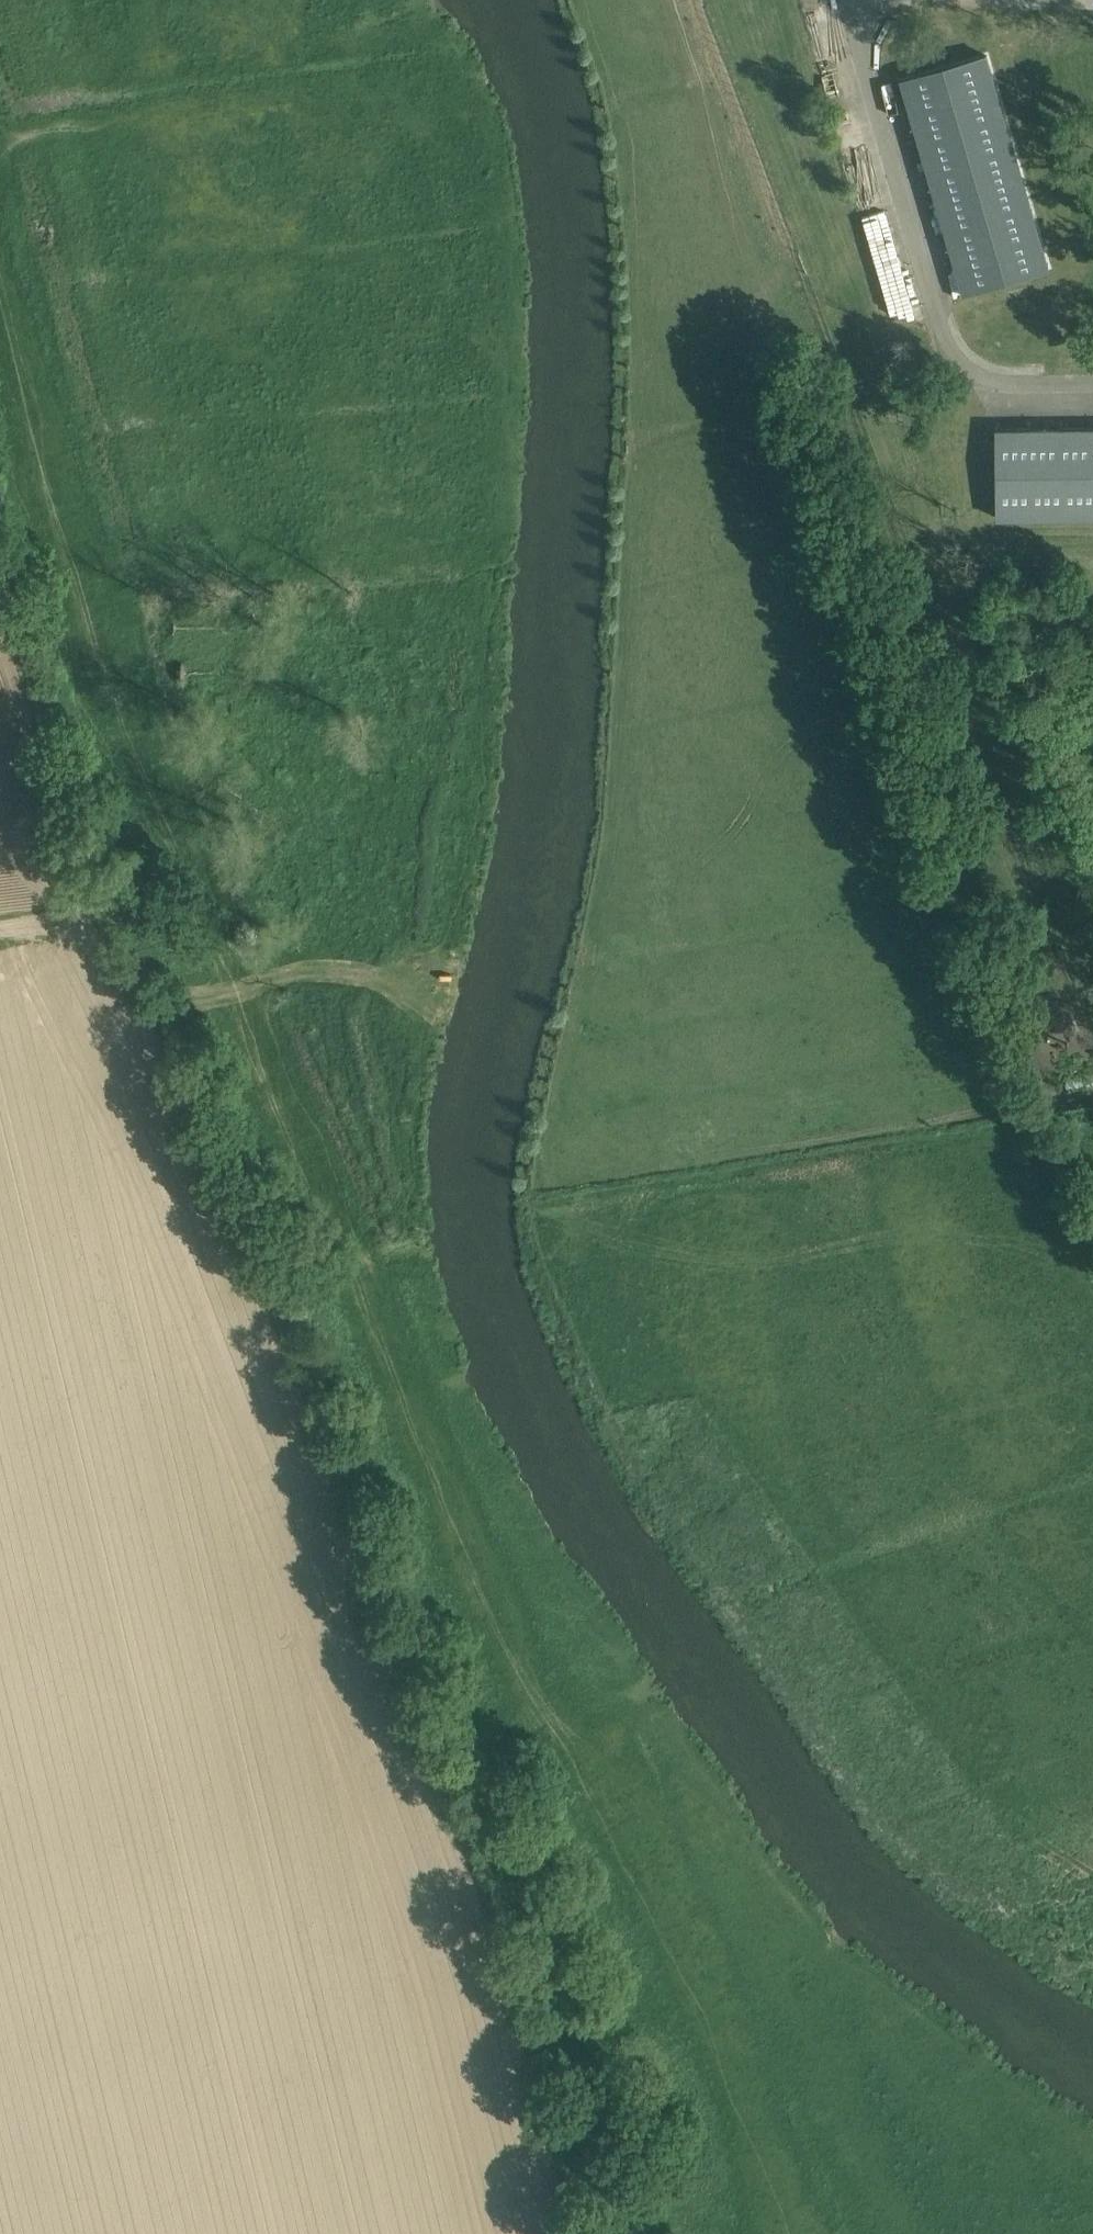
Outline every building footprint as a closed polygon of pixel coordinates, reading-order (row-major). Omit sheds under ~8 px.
[(970,297),(1059,271),(998,60),(908,86),(970,297)] [(1005,432),(1005,525),(1092,525),(1092,432),(1005,432)]
